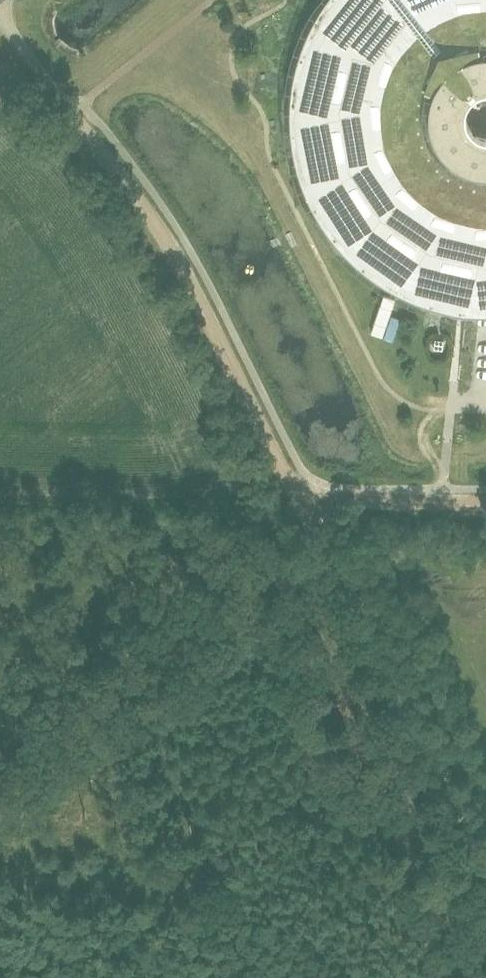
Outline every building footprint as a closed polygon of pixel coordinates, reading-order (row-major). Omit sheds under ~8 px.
[(290,119),(291,137),(294,154),(298,170),(304,187),(311,202),(319,217),(329,232),(340,245),(352,257),(365,269),(378,279),(393,288),(408,296),(424,302),(441,307),(458,310),(475,312),(470,380),(485,380),(485,0),(325,0),(322,5),(313,20),(306,36),(300,52),(295,68),(292,85),(290,102),(290,119)]
